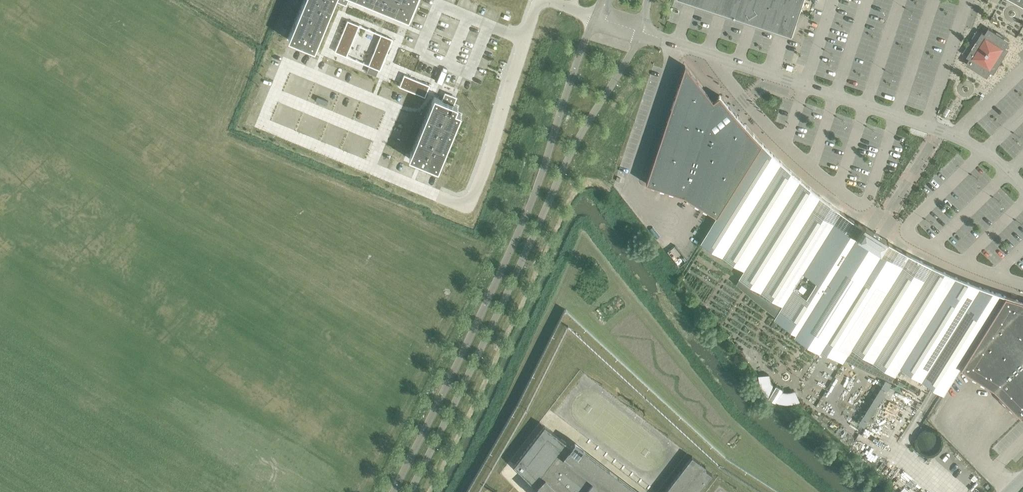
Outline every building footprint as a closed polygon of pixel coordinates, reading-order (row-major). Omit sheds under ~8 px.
[(288,40),(315,51),(336,0),(304,0),(288,40)] [(407,18),(413,3),(415,3),(416,0),(364,0),(407,18)] [(791,35),(802,0),(686,0),(791,35)] [(342,55),(346,56),(348,57),(360,26),(355,23),(351,22),(347,20),(335,52),(338,53),(342,55)] [(980,39),(978,38),(967,56),(970,58),(966,64),(974,69),(974,67),(976,68),(975,70),(978,71),(978,70),(981,71),(980,72),(983,74),(984,73),(985,74),(985,75),(987,77),(991,71),(994,73),(1005,55),(1004,54),(1007,50),(1007,49),(1008,50),(1009,49),(1006,47),(1010,41),(1002,37),(1001,38),(995,34),(996,33),(988,28),(985,34),(982,32),(981,33),(982,34),(980,39)] [(381,34),(367,65),(380,71),(393,39),(381,34)] [(683,196),(716,216),(762,143),(753,134),(744,125),(736,115),(719,95),(718,96),(713,101),(685,65),(646,183),(683,196)] [(404,75),(400,83),(399,86),(425,97),(430,85),(404,75)] [(434,96),(408,159),(438,171),(462,114),(455,111),(458,106),(454,104),(456,99),(443,93),(440,99),(434,96)] [(954,378),(960,368),(1006,296),(993,291),(981,287),(969,282),(957,277),(945,272),(934,267),(931,266),(932,267),(924,280),(880,253),(881,251),(880,250),(880,251),(879,250),(878,251),(869,245),(867,243),(867,244),(858,238),(857,237),(858,236),(857,235),(856,237),(812,210),(820,197),(821,197),(809,187),(799,179),(790,170),(780,162),(771,153),(762,143),(716,216),(710,226),(700,243),(743,270),(738,279),(781,306),(778,311),(800,325),(798,327),(824,344),(826,341),(848,355),(851,349),(894,376),(900,368),(943,395),(954,378)] [(960,368),(993,389),(1021,417),(1022,415),(1022,301),(1006,296),(960,368)] [(576,450),(575,449),(572,446),(572,445),(571,446),(561,438),(550,430),(544,426),(514,465),(528,480),(535,486),(535,487),(535,488),(536,487),(539,490),(539,491),(540,491),(631,491),(576,450)] [(712,474),(704,468),(705,466),(692,456),(664,491),(698,491),(712,474)]
